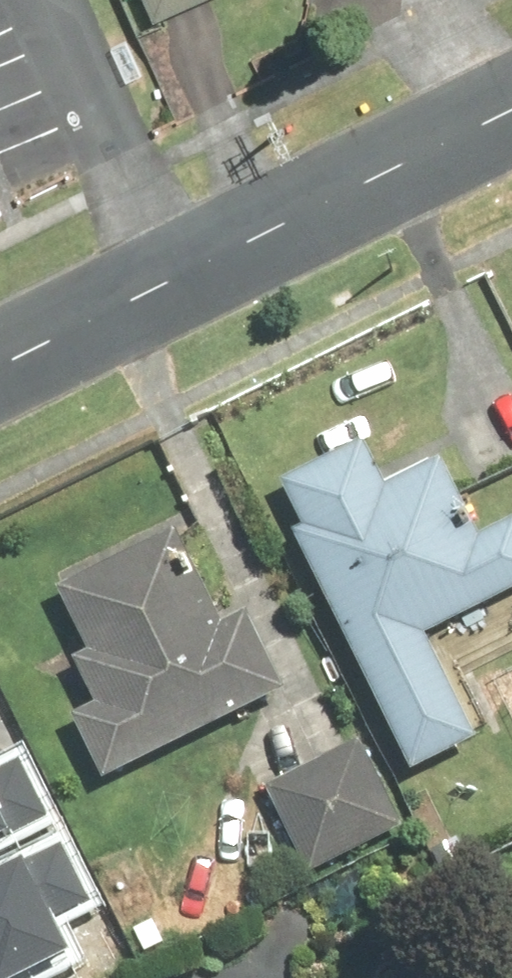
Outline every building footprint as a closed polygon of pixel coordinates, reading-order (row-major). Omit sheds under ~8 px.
[(161,22),(210,0),(151,0),(161,22)] [(296,535),(419,774),(495,735),(443,633),(511,598),(511,528),(488,541),(443,454),(392,481),(371,441),(288,484),(310,528),(296,535)] [(83,661),(105,707),(79,719),(106,778),(295,690),(259,614),(229,628),(186,536),(67,592),(96,655),(83,661)] [(409,828),(355,720),(321,738),(332,760),(267,793),(310,878),(409,828)] [(43,814),(13,753),(0,759),(0,835),(43,814)] [(66,953),(48,918),(85,900),(56,842),(0,870),(0,977),(15,977),(66,953)]
